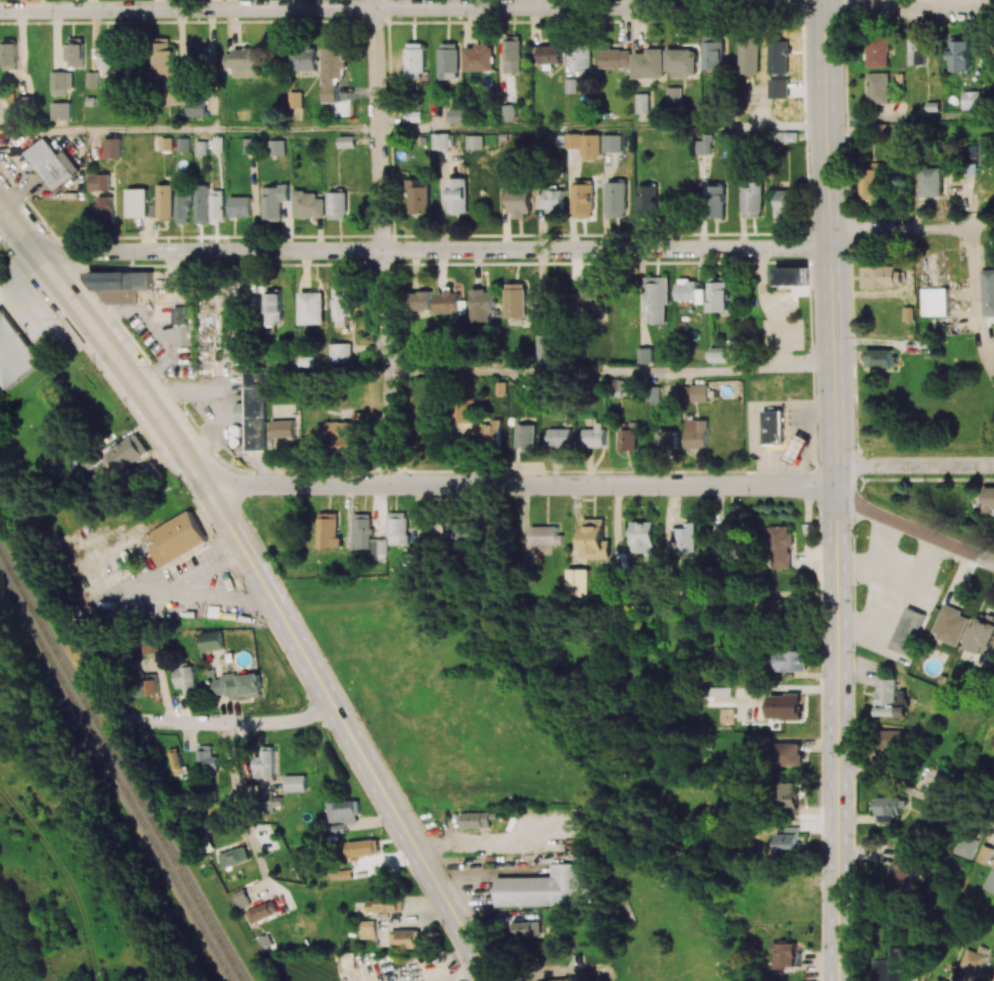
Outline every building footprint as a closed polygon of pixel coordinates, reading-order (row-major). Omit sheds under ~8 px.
[(867,35),(868,67),(891,66),(890,34),(867,35)] [(505,35),(505,71),(521,72),(521,36),(505,35)] [(704,72),(723,72),(723,36),(704,36),(704,72)] [(84,66),(84,37),(68,37),(67,66),(84,66)] [(100,71),(117,71),(118,37),(101,37),(100,71)] [(739,38),(739,73),(759,73),(759,38),(739,38)] [(908,39),(909,65),(926,64),(925,38),(908,39)] [(971,71),(970,38),(950,39),(951,71),(971,71)] [(787,72),(786,41),(770,42),(771,72),(787,72)] [(169,42),(153,42),(153,76),(168,76),(168,68),(175,68),(175,49),(170,49),(169,42)] [(423,42),(405,43),(406,78),(424,78),(423,42)] [(439,79),(458,79),(459,43),(440,42),(439,79)] [(3,69),(17,69),(16,43),(2,43),(3,69)] [(465,47),(466,70),(493,69),(493,43),(476,43),(476,47),(465,47)] [(206,64),(207,45),(189,44),(188,64),(206,64)] [(561,63),(561,44),(540,45),(540,64),(561,63)] [(591,44),(572,44),(571,70),(590,71),(591,44)] [(323,47),(324,101),(338,101),(338,78),(346,78),(346,59),(344,59),(344,47),(323,47)] [(665,77),(664,48),(646,48),(646,53),(633,53),(634,78),(665,77)] [(234,77),(261,76),(260,49),(225,49),(226,68),(234,68),(234,77)] [(601,50),(601,67),(629,67),(629,49),(601,50)] [(668,49),(667,76),(696,76),(696,49),(668,49)] [(317,69),(317,50),(290,50),(290,70),(317,69)] [(72,71),(52,71),(52,92),(71,92),(72,71)] [(87,86),(98,86),(97,71),(87,71),(87,86)] [(889,72),(868,73),(869,104),(890,103),(889,72)] [(788,80),(772,79),(772,96),(788,97),(788,80)] [(186,85),(167,85),(167,103),(185,103),(186,85)] [(681,87),(666,87),(667,107),(681,106),(681,87)] [(289,108),(302,107),(302,91),(289,92),(289,108)] [(981,109),(981,91),(964,91),(964,110),(981,109)] [(636,93),(636,113),(649,113),(648,93),(636,93)] [(187,115),(205,115),(205,98),(187,99),(187,115)] [(70,102),(52,102),(52,119),(70,119),(70,102)] [(499,122),(515,121),(515,104),(499,104),(499,122)] [(447,121),(463,122),(463,110),(448,109),(447,121)] [(405,121),(421,121),(421,111),(405,111),(405,121)] [(433,148),(453,148),(453,133),(432,133),(433,148)] [(581,148),(581,133),(567,133),(567,148),(581,148)] [(695,141),(695,154),(712,154),(711,133),(702,134),(702,140),(695,141)] [(601,156),(601,134),(582,134),(582,156),(601,156)] [(621,152),(622,134),(604,134),(603,151),(621,152)] [(340,147),(355,147),(355,135),(340,136),(340,147)] [(467,149),(483,149),(483,135),(467,135),(467,149)] [(976,136),(977,165),(993,164),(993,135),(976,136)] [(80,170),(64,150),(58,154),(45,137),(25,152),(54,190),(80,170)] [(122,156),(121,137),(104,137),(105,157),(122,156)] [(189,137),(179,137),(178,151),(188,151),(189,137)] [(285,155),(286,140),(271,139),(270,155),(285,155)] [(245,152),(254,152),(254,140),(245,140),(245,152)] [(207,155),(207,141),(197,141),(197,154),(207,155)] [(975,175),(975,146),(963,146),(963,174),(975,175)] [(939,167),(917,168),(918,197),(940,196),(939,167)] [(878,168),(860,169),(860,199),(878,199),(878,168)] [(90,191),(110,190),(109,173),(90,174),(90,191)] [(467,213),(467,177),(448,178),(449,213),(467,213)] [(430,178),(409,178),(409,211),(429,212),(430,178)] [(573,181),(573,217),(593,217),(593,181),(573,181)] [(626,217),(627,182),(607,181),(606,217),(626,217)] [(742,182),(743,217),(763,217),(762,181),(742,182)] [(173,184),(158,184),(158,216),(173,216),(173,184)] [(208,223),(208,184),(195,185),(196,223),(208,223)] [(638,218),(657,218),(657,184),(638,185),(638,218)] [(264,220),(281,220),(281,200),(289,200),(289,185),(264,185),(264,220)] [(705,185),(706,218),(725,217),(725,185),(705,185)] [(531,216),(532,188),(509,187),(508,215),(531,216)] [(127,188),(127,216),(147,216),(147,188),(127,188)] [(563,189),(545,189),(545,193),(537,193),(537,208),(550,208),(550,213),(564,213),(563,189)] [(778,189),(777,216),(795,216),(795,189),(778,189)] [(224,220),(223,190),(210,190),(211,221),(224,220)] [(295,217),(324,216),(324,197),(317,198),(316,190),(294,191),(295,217)] [(329,218),(348,217),(348,191),(329,192),(329,218)] [(191,194),(177,194),(176,222),(190,223),(191,194)] [(113,195),(98,196),(98,222),(113,222),(113,195)] [(230,196),(230,217),(251,216),(250,196),(230,196)] [(863,267),(863,287),(902,286),(901,265),(863,267)] [(775,267),(775,286),(807,285),(807,267),(775,267)] [(980,269),(981,313),(993,313),(993,269),(980,269)] [(152,271),(96,271),(96,304),(136,303),(136,289),(152,289),(152,271)] [(666,323),(667,277),(644,277),(643,311),(648,311),(648,323),(666,323)] [(727,277),(708,277),(709,312),(728,311),(727,277)] [(677,300),(697,299),(697,279),(676,279),(677,300)] [(334,316),(337,316),(337,326),(347,326),(347,315),(353,315),(353,283),(334,283),(334,316)] [(508,319),(527,319),(527,283),(507,283),(508,319)] [(604,310),(605,286),(575,285),(574,309),(604,310)] [(281,323),(280,288),(266,289),(267,324),(281,323)] [(947,288),(920,288),(921,316),(947,315),(947,288)] [(495,289),(474,290),(474,322),(492,322),(492,311),(496,311),(495,289)] [(439,293),(440,316),(462,315),(462,290),(446,290),(447,293),(439,293)] [(300,324),(323,323),(322,291),(299,292),(300,324)] [(433,291),(411,292),(411,316),(434,316),(433,291)] [(259,307),(259,294),(249,295),(250,307),(259,307)] [(183,307),(173,307),(173,322),(183,322),(183,307)] [(42,362),(2,308),(0,309),(0,381),(6,389),(42,362)] [(538,335),(539,365),(553,364),(552,334),(538,335)] [(330,343),(331,363),(351,362),(351,343),(330,343)] [(638,363),(652,363),(652,347),(638,348),(638,363)] [(710,362),(727,362),(728,347),(710,347),(710,362)] [(895,348),(866,349),(867,367),(895,366),(895,348)] [(247,450),(266,450),(265,395),(268,395),(268,371),(245,371),(246,403),(235,403),(235,421),(246,421),(247,450)] [(624,379),(609,379),(609,396),(619,396),(619,389),(624,389),(624,379)] [(526,386),(527,401),(537,400),(536,385),(526,386)] [(681,385),(682,401),(707,401),(707,385),(681,385)] [(649,402),(660,403),(661,386),(649,386),(649,402)] [(764,444),(784,443),(783,410),(763,411),(764,444)] [(501,419),(483,419),(483,442),(501,442),(501,419)] [(685,449),(707,448),(707,419),(684,420),(685,449)] [(294,437),(294,420),(272,420),(272,437),(294,437)] [(324,437),(334,437),(334,451),(356,450),(355,421),(324,422),(324,437)] [(604,446),(603,422),(595,422),(595,428),(583,428),(583,447),(604,446)] [(517,450),(536,450),(535,424),(516,425),(517,450)] [(549,446),(570,447),(571,429),(549,428),(549,446)] [(658,431),(659,449),(678,448),(677,430),(658,431)] [(117,470),(149,455),(139,434),(108,449),(117,470)] [(984,513),(993,513),(993,486),(984,486),(984,513)] [(208,544),(193,511),(142,534),(157,567),(208,544)] [(338,513),(319,512),(318,547),(341,548),(341,537),(337,537),(338,513)] [(389,544),(407,545),(408,512),(389,512),(389,544)] [(354,548),(370,549),(370,555),(378,555),(378,559),(387,560),(387,539),(371,539),(372,514),(355,513),(354,548)] [(605,518),(582,519),(582,558),(606,558),(605,518)] [(448,520),(447,541),(476,542),(476,521),(448,520)] [(654,521),(633,521),(633,554),(654,554),(654,521)] [(722,554),(737,554),(736,522),(721,523),(722,554)] [(696,523),(672,524),(672,540),(678,540),(678,552),(696,552),(696,523)] [(531,544),(563,544),(563,534),(557,534),(557,526),(531,525),(531,544)] [(791,526),(770,526),(771,568),(790,568),(790,545),(791,545),(791,526)] [(588,569),(567,569),(567,595),(588,596),(588,569)] [(783,601),(762,598),(760,616),(781,618),(783,601)] [(933,635),(957,644),(967,617),(960,614),(962,610),(944,603),(933,635)] [(890,647),(908,654),(924,614),(907,607),(890,647)] [(978,615),(967,648),(987,655),(991,643),(993,645),(993,620),(978,615)] [(202,652),(224,648),(221,630),(199,633),(202,652)] [(141,654),(157,653),(156,641),(140,642),(141,654)] [(805,650),(775,651),(776,671),(806,670),(805,650)] [(196,694),(193,666),(174,667),(176,689),(183,688),(184,695),(196,694)] [(259,672),(214,676),(214,670),(210,670),(212,695),(232,693),(233,699),(262,696),(259,672)] [(149,700),(159,699),(155,673),(146,674),(149,700)] [(897,716),(897,678),(878,679),(878,716),(897,716)] [(710,687),(710,696),(730,695),(729,687),(710,687)] [(769,719),(801,719),(802,694),(770,694),(769,719)] [(880,749),(905,748),(904,730),(879,730),(880,749)] [(803,743),(777,743),(777,765),(802,766),(803,743)] [(218,771),(218,756),(212,756),(211,745),(196,745),(197,771),(218,771)] [(274,777),(273,749),(254,750),(255,778),(274,777)] [(175,775),(184,773),(178,750),(169,753),(175,775)] [(932,789),(948,794),(954,772),(938,767),(932,789)] [(285,792),(306,791),(306,774),(285,775),(285,792)] [(779,814),(798,813),(798,782),(778,782),(779,814)] [(282,805),(282,796),(273,796),(273,790),(261,790),(261,813),(274,813),(274,805),(282,805)] [(876,822),(890,822),(890,814),(903,815),(903,798),(876,797),(876,822)] [(329,823),(359,822),(358,800),(328,801),(329,823)] [(463,828),(490,827),(490,820),(497,820),(497,811),(463,812),(463,828)] [(798,826),(786,827),(786,833),(777,833),(778,855),(799,855),(798,826)] [(971,859),(979,839),(962,833),(955,852),(971,859)] [(347,841),(349,857),(379,854),(377,838),(347,841)] [(913,887),(923,852),(896,845),(886,880),(913,887)] [(989,864),(993,847),(982,845),(978,861),(989,864)] [(222,869),(249,860),(244,846),(218,854),(222,869)] [(497,906),(579,905),(578,863),(550,864),(550,877),(496,877),(497,906)] [(233,892),(238,909),(250,905),(245,888),(233,892)] [(369,900),(369,912),(402,911),(402,895),(378,895),(378,900),(369,900)] [(252,924),(279,912),(273,899),(246,911),(252,924)] [(375,920),(361,920),(362,938),(376,938),(375,920)] [(540,936),(540,920),(514,920),(515,937),(540,936)] [(391,947),(420,948),(420,929),(392,928),(391,947)] [(797,943),(776,942),(776,965),(796,966),(797,943)] [(874,980),(909,980),(908,946),(889,947),(890,959),(873,960),(874,980)] [(979,973),(984,954),(965,948),(959,967),(979,973)]
